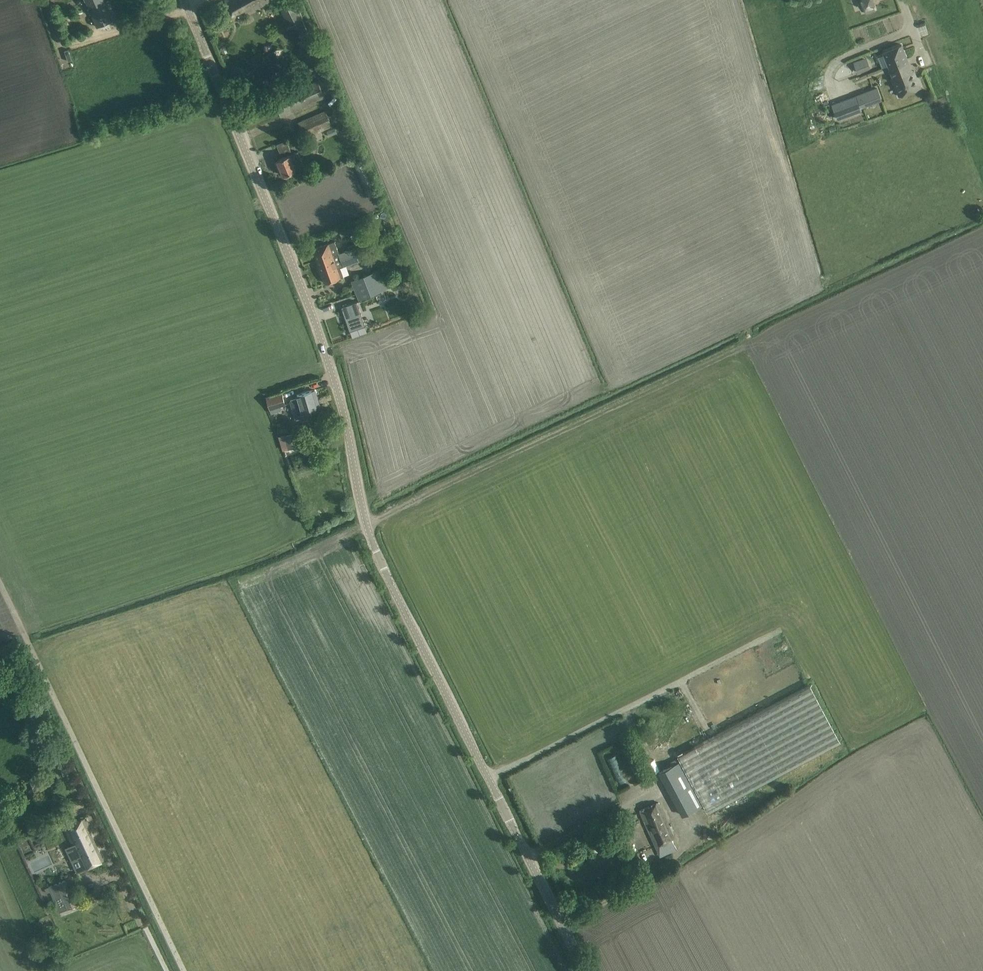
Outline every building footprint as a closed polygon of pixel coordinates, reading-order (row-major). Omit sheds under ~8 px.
[(89,8),(91,7),(93,12),(92,13),(97,26),(117,18),(109,1),(105,3),(104,0),(86,0),(89,8)] [(225,0),(233,16),(246,10),(247,12),(254,9),(254,10),(274,0),(225,0)] [(864,9),(866,13),(875,10),(874,6),(872,0),(861,0),(864,9)] [(300,16),(295,3),(281,9),(287,23),(296,19),(295,18),(300,16)] [(901,44),(882,51),(888,66),(893,79),(892,79),(899,96),(921,88),(917,77),(915,78),(907,58),(901,44)] [(863,58),(853,62),(857,73),(867,69),(863,58)] [(281,116),(290,112),(324,97),(317,80),(273,100),(281,116)] [(878,99),(874,89),(848,98),(853,113),(861,110),(859,106),(878,99)] [(85,114),(89,125),(93,123),(89,112),(85,114)] [(305,137),(312,134),(332,126),(326,112),(299,123),(305,137)] [(330,136),(337,133),(336,128),(328,132),(330,136)] [(281,156),(291,152),(286,141),(277,145),(281,156)] [(300,157),(298,152),(291,155),(290,155),(286,156),(277,160),(277,161),(276,162),(276,163),(278,167),(279,168),(280,168),(283,175),(303,167),(300,157)] [(323,245),(314,249),(315,253),(317,260),(332,254),(333,256),(339,253),(335,241),(323,245)] [(349,250),(339,253),(341,259),(356,254),(354,248),(349,250)] [(332,254),(317,260),(325,283),(334,279),(340,277),(345,275),(342,266),(359,260),(356,254),(341,259),(339,253),(333,256),(332,254)] [(382,269),(361,277),(352,281),(359,299),(368,296),(389,288),(382,269)] [(357,301),(342,306),(350,330),(365,325),(357,301)] [(316,406),(315,401),(318,400),(315,390),(298,395),(299,399),(291,401),(297,419),(312,414),(310,408),(316,406)] [(265,397),(269,409),(285,404),(282,392),(265,397)] [(300,430),(295,432),(285,434),(289,448),(304,444),(300,430)] [(708,812),(762,783),(840,741),(810,685),(731,726),(678,755),(681,761),(660,772),(683,814),(704,803),(708,812)] [(46,787),(41,774),(29,779),(35,792),(46,787)] [(653,832),(658,845),(660,844),(662,849),(674,844),(672,839),(674,837),(659,802),(639,811),(644,820),(646,819),(651,832),(653,832)] [(74,842),(65,846),(72,861),(79,858),(85,869),(104,860),(89,829),(91,828),(86,817),(66,827),(74,842)] [(597,835),(588,840),(592,847),(601,842),(597,835)] [(59,912),(67,908),(76,904),(66,879),(45,888),(47,893),(50,891),(59,912)]
